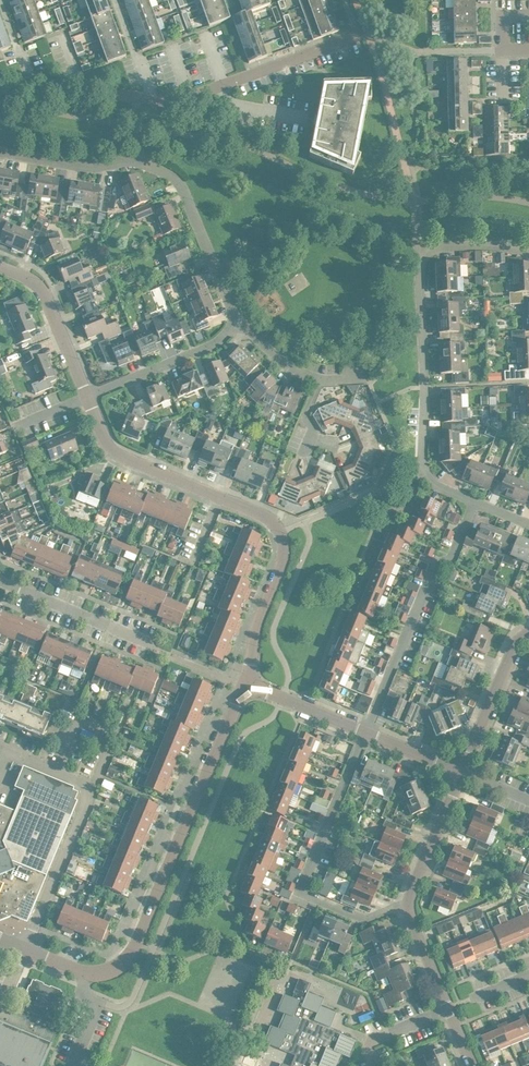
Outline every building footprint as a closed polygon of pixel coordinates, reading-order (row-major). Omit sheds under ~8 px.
[(12,10),(34,2),(34,0),(9,0),(12,10)] [(105,0),(87,7),(91,18),(109,11),(105,0)] [(152,8),(149,0),(140,0),(126,5),(130,16),(152,8)] [(201,3),(205,14),(223,8),(220,0),(209,0),(201,3)] [(239,3),(243,13),(243,14),(250,11),(251,11),(270,4),(268,0),(247,0),(239,3)] [(331,8),(328,0),(317,0),(301,6),(305,17),(331,8)] [(176,8),(173,1),(168,3),(171,10),(176,8)] [(16,20),(38,12),(34,2),(12,10),(16,20)] [(453,20),(472,19),(472,7),(453,8),(453,20)] [(57,18),(62,16),(59,8),(54,10),(57,18)] [(134,27),(156,19),(152,8),(130,16),(134,27)] [(223,8),(205,14),(209,26),(227,19),(223,8)] [(331,8),(305,17),(309,28),(335,19),(331,8)] [(95,29),(113,22),(109,11),(91,18),(95,29)] [(254,22),(251,11),(250,11),(243,14),(243,13),(232,18),(236,29),(254,22)] [(20,31),(42,23),(38,12),(16,20),(20,31)] [(181,14),(184,22),(189,20),(186,12),(181,14)] [(283,16),(286,24),(291,22),(288,14),(283,16)] [(65,24),(62,16),(57,18),(60,25),(65,24)] [(138,38),(160,30),(156,19),(134,27),(138,38)] [(339,30),(335,19),(309,28),(313,40),(339,30)] [(453,31),(473,31),(472,19),(453,20),(453,31)] [(189,20),(184,22),(187,29),(192,28),(189,20)] [(99,40),(117,33),(113,22),(95,29),(99,40)] [(240,40),(258,34),(254,22),(236,29),(240,40)] [(42,23),(20,31),(24,43),(46,35),(42,23)] [(69,26),(70,30),(71,31),(79,28),(77,23),(69,26)] [(160,30),(138,38),(142,50),(164,42),(160,30)] [(454,44),(473,43),(473,31),(453,31),(454,44)] [(103,51),(121,44),(117,33),(99,40),(103,51)] [(258,34),(240,40),(244,51),(262,45),(258,34)] [(296,37),(291,39),(294,47),(299,45),(296,37)] [(126,56),(121,44),(103,51),(107,63),(126,56)] [(262,45),(244,51),(248,63),(267,56),(262,45)] [(447,73),(466,73),(466,60),(446,61),(447,73)] [(90,69),(89,63),(81,66),(83,72),(90,69)] [(447,85),(466,84),(466,73),(447,73),(447,85)] [(323,83),(317,115),(317,116),(315,125),(309,157),(310,157),(352,175),(360,157),(357,156),(367,102),(371,102),(370,82),(324,84),(323,83)] [(447,96),(466,96),(466,84),(447,85),(447,96)] [(447,108),(467,108),(466,96),(447,96),(447,108)] [(484,120),(508,119),(507,107),(484,107),(484,120)] [(448,120),(467,120),(467,108),(447,108),(448,120)] [(484,120),(485,131),(508,131),(508,119),(484,120)] [(448,133),(467,132),(467,120),(448,120),(448,133)] [(508,131),(485,131),(485,143),(508,143),(508,131)] [(485,155),(509,155),(508,143),(485,143),(485,155)] [(5,170),(2,190),(10,191),(9,196),(21,198),(23,184),(17,183),(19,173),(5,170)] [(125,195),(143,187),(137,174),(119,182),(125,195)] [(23,184),(21,198),(32,200),(33,195),(41,196),(45,177),(31,175),(29,185),(23,184)] [(61,205),(64,186),(58,185),(59,179),(45,177),(41,196),(50,198),(49,203),(61,205)] [(64,186),(61,205),(60,211),(66,212),(67,206),(72,207),(73,202),(81,203),(85,184),(71,181),(70,187),(64,186)] [(101,211),(105,187),(85,184),(81,203),(90,205),(89,209),(101,211)] [(107,209),(109,195),(111,188),(105,187),(101,211),(107,212),(107,209)] [(148,200),(143,187),(125,195),(128,203),(123,205),(125,210),(148,200)] [(109,195),(107,209),(113,210),(116,196),(109,195)] [(137,219),(150,214),(152,213),(148,205),(134,211),(137,219)] [(163,234),(180,227),(171,205),(154,212),(163,234)] [(0,222),(0,233),(2,234),(0,238),(0,242),(12,247),(19,229),(6,223),(7,221),(1,219),(0,222)] [(42,227),(40,232),(35,244),(40,246),(45,259),(63,252),(58,239),(60,238),(57,231),(50,234),(46,232),(48,229),(42,227)] [(19,229),(12,247),(25,252),(29,242),(35,244),(40,232),(34,229),(32,234),(19,229)] [(155,244),(163,240),(160,233),(152,237),(155,244)] [(163,268),(168,279),(180,274),(176,263),(189,258),(183,242),(163,250),(169,265),(163,268)] [(71,288),(90,280),(94,279),(93,276),(88,264),(81,267),(77,257),(57,265),(64,282),(68,281),(71,288)] [(436,278),(456,277),(455,270),(460,270),(460,257),(446,257),(446,264),(435,264),(436,278)] [(513,278),(528,278),(528,263),(521,264),(521,258),(507,258),(508,265),(513,264),(513,278)] [(100,273),(93,276),(94,279),(96,278),(109,273),(106,265),(98,268),(100,273)] [(104,275),(97,278),(99,284),(106,281),(104,275)] [(188,297),(206,290),(200,276),(190,281),(188,275),(175,280),(180,291),(184,289),(188,297)] [(448,292),(448,298),(461,297),(461,291),(456,291),(456,277),(436,278),(437,292),(448,292)] [(509,298),(523,297),(522,292),(528,292),(528,278),(513,278),(514,292),(509,292),(509,298)] [(83,316),(97,310),(93,302),(95,302),(92,293),(95,292),(90,280),(71,288),(70,288),(73,295),(70,297),(76,310),(79,308),(83,316)] [(253,299),(258,295),(249,283),(244,287),(253,299)] [(188,297),(183,299),(185,304),(190,302),(193,310),(211,302),(206,290),(188,297)] [(465,297),(461,297),(448,298),(448,304),(437,305),(438,319),(457,318),(462,318),(462,311),(465,311),(465,297)] [(3,304),(7,312),(6,312),(15,332),(11,334),(16,344),(30,338),(27,332),(35,329),(25,304),(24,305),(17,298),(3,304)] [(211,302),(193,310),(196,318),(192,320),(196,331),(209,325),(206,320),(216,316),(211,302)] [(105,340),(121,334),(115,319),(104,324),(98,310),(97,310),(83,316),(82,317),(84,322),(81,323),(88,338),(102,333),(105,340)] [(151,318),(148,312),(143,314),(146,321),(151,318)] [(151,319),(152,321),(158,335),(165,332),(170,344),(184,339),(183,336),(178,323),(174,314),(163,319),(162,314),(151,319)] [(449,332),(450,339),(463,338),(463,325),(458,325),(457,318),(438,319),(439,333),(449,332)] [(158,335),(152,321),(144,324),(147,332),(134,337),(137,344),(136,344),(141,356),(157,350),(152,338),(158,335)] [(184,321),(178,323),(183,336),(189,333),(184,321)] [(134,337),(131,329),(121,334),(105,340),(98,343),(106,363),(116,364),(117,364),(118,366),(134,360),(129,347),(136,344),(137,344),(134,337)] [(525,337),(511,337),(511,343),(516,343),(517,357),(528,356),(528,342),(525,342),(525,337)] [(463,338),(450,339),(450,345),(439,345),(440,359),(459,358),(459,352),(460,352),(464,349),(463,338)] [(235,369),(250,354),(241,345),(236,350),(234,348),(227,355),(229,357),(227,360),(226,359),(221,362),(224,369),(228,367),(230,364),(235,369)] [(9,354),(7,349),(0,351),(0,357),(9,354)] [(55,380),(53,376),(54,376),(45,354),(38,357),(36,351),(23,356),(26,363),(30,361),(38,381),(30,384),(35,395),(52,388),(50,383),(55,380)] [(259,363),(250,354),(235,369),(244,378),(242,380),(250,387),(251,385),(262,374),(255,368),(259,363)] [(517,357),(517,365),(509,365),(509,371),(504,371),(504,380),(528,379),(528,356),(517,357)] [(459,358),(440,359),(440,373),(454,373),(455,383),(468,382),(468,372),(460,372),(459,358)] [(207,372),(198,376),(202,385),(203,388),(207,398),(219,393),(216,385),(228,380),(224,369),(221,362),(220,360),(205,367),(207,372)] [(186,395),(203,388),(202,385),(198,376),(196,370),(179,378),(180,380),(172,384),(178,398),(186,394),(186,395)] [(264,424),(271,408),(278,392),(280,388),(273,385),(276,382),(264,371),(262,374),(251,385),(256,391),(251,396),(257,402),(265,405),(260,416),(263,417),(260,423),(264,424)] [(149,397),(140,401),(145,415),(155,410),(153,407),(169,400),(162,384),(146,391),(149,397)] [(284,394),(278,392),(271,408),(277,411),(279,407),(292,412),(301,391),(287,385),(284,394)] [(528,404),(528,390),(527,390),(527,385),(513,385),(514,398),(519,398),(519,405),(528,404)] [(441,408),(460,407),(460,395),(464,394),(464,388),(451,388),(451,394),(440,394),(441,408)] [(343,425),(351,406),(342,403),(341,399),(317,409),(313,416),(322,432),(328,429),(326,425),(334,422),(343,425)] [(145,415),(140,401),(134,403),(135,406),(130,416),(128,415),(121,432),(137,439),(144,422),(140,420),(141,416),(145,415)] [(519,405),(520,412),(513,413),(514,426),(528,425),(528,404),(519,405)] [(355,438),(372,431),(383,427),(380,420),(375,422),(369,409),(366,408),(363,409),(363,408),(359,410),(351,406),(343,425),(351,429),(355,438)] [(460,407),(441,408),(441,423),(442,423),(443,428),(464,427),(477,426),(476,419),(468,419),(468,416),(461,416),(460,407)] [(173,453),(181,435),(168,430),(172,421),(168,420),(160,423),(156,432),(165,435),(160,448),(173,453)] [(439,447),(458,447),(458,434),(465,433),(464,427),(443,428),(443,433),(438,433),(439,447)] [(194,440),(181,435),(173,453),(187,458),(192,446),(197,448),(197,447),(203,434),(197,431),(194,440)] [(372,431),(355,438),(359,448),(355,456),(375,464),(378,456),(382,454),(372,431)] [(77,450),(70,432),(44,443),(52,460),(77,450)] [(203,434),(197,447),(203,449),(197,463),(206,466),(207,463),(211,465),(219,447),(207,442),(209,436),(203,434)] [(20,443),(24,453),(38,447),(35,437),(20,443)] [(234,462),(239,448),(228,444),(226,450),(219,447),(211,465),(215,467),(214,470),(222,473),(228,460),(234,462)] [(440,462),(449,472),(451,471),(466,457),(464,454),(459,455),(458,447),(439,447),(440,462)] [(234,478),(247,483),(255,465),(247,462),(251,453),(239,448),(234,462),(233,463),(239,465),(234,478)] [(371,473),(375,464),(355,456),(352,465),(342,469),(349,486),(373,476),(371,473)] [(475,484),(482,466),(469,461),(466,457),(451,471),(455,476),(459,472),(464,473),(462,479),(475,484)] [(255,465),(247,483),(260,489),(264,479),(270,481),(275,469),(270,466),(272,461),(265,459),(261,468),(255,465)] [(497,481),(502,468),(491,464),(489,468),(482,466),(475,484),(488,489),(492,479),(497,481)] [(312,476),(304,479),(312,498),(320,495),(324,496),(333,473),(316,466),(312,476)] [(502,468),(497,481),(502,483),(498,493),(511,499),(519,481),(507,476),(509,471),(502,468)] [(105,486),(99,483),(98,484),(96,483),(98,478),(87,473),(76,499),(96,508),(105,486)] [(312,498),(304,479),(295,483),(285,479),(278,496),(302,506),(303,502),(312,498)] [(511,499),(524,504),(527,496),(528,497),(528,485),(519,481),(511,499)] [(117,506),(126,485),(123,484),(120,485),(119,486),(113,484),(103,509),(109,512),(112,504),(117,506)] [(119,516),(125,518),(135,493),(130,491),(130,490),(129,486),(126,485),(117,506),(122,509),(119,516)] [(139,515),(148,494),(145,493),(141,494),(141,495),(135,493),(125,518),(130,521),(133,513),(138,515),(139,515)] [(151,516),(160,495),(157,494),(154,495),(153,496),(148,494),(139,515),(138,515),(137,519),(143,522),(146,514),(151,516)] [(153,526),(159,528),(170,503),(164,501),(165,500),(163,496),(160,495),(151,516),(156,519),(153,526)] [(420,510),(435,516),(443,520),(450,504),(426,495),(420,510)] [(9,513),(4,503),(0,504),(0,517),(9,513)] [(170,503),(159,528),(164,531),(168,523),(173,525),(182,504),(179,503),(175,504),(175,505),(170,503)] [(182,504),(173,525),(178,528),(175,535),(181,538),(192,512),(186,510),(186,509),(185,505),(182,504)] [(13,524),(21,521),(17,510),(9,513),(0,517),(0,530),(13,524)] [(425,525),(431,527),(435,516),(420,510),(416,520),(415,521),(425,525)] [(117,520),(118,513),(111,511),(109,518),(117,520)] [(410,518),(405,529),(414,533),(420,536),(425,525),(415,521),(416,520),(410,518)] [(13,524),(0,530),(0,539),(1,542),(18,535),(17,534),(13,524)] [(485,549),(494,527),(487,525),(486,528),(480,525),(478,529),(471,526),(463,544),(471,547),(473,544),(485,549)] [(238,540),(259,549),(260,547),(259,543),(258,542),(260,536),(235,526),(232,532),(240,535),(238,540)] [(405,529),(399,526),(395,537),(394,537),(404,541),(403,542),(410,544),(414,533),(405,529)] [(505,551),(512,535),(494,527),(485,549),(503,557),(505,551)] [(30,540),(18,535),(1,542),(4,548),(10,545),(12,552),(11,556),(22,561),(30,540)] [(33,565),(45,537),(41,535),(38,543),(30,540),(22,561),(33,565)] [(384,546),(399,552),(403,542),(404,541),(394,537),(395,537),(388,535),(384,546)] [(505,551),(503,557),(501,562),(513,566),(516,558),(523,561),(528,547),(528,542),(512,535),(505,551)] [(45,537),(33,565),(44,570),(52,549),(45,546),(48,538),(45,537)] [(121,549),(123,544),(112,539),(110,544),(121,549)] [(226,548),(251,559),(253,553),(254,554),(258,552),(259,549),(238,540),(235,546),(228,543),(226,548)] [(52,549),(44,570),(55,574),(67,546),(63,544),(59,552),(52,549)] [(139,550),(123,544),(121,549),(137,555),(139,550)] [(70,547),(67,546),(55,574),(66,579),(74,559),(67,555),(70,547)] [(379,557),(395,563),(399,552),(384,546),(379,557)] [(249,564),(251,559),(226,548),(223,554),(231,557),(229,562),(250,571),(251,568),(250,565),(249,564)] [(82,581),(91,561),(79,556),(71,576),(82,581)] [(375,568),(390,574),(395,563),(379,557),(375,568)] [(93,586),(102,565),(91,561),(82,581),(93,586)] [(242,580),(244,575),(245,575),(249,574),(250,571),(229,562),(226,567),(219,564),(216,570),(224,573),(242,580)] [(104,590),(113,570),(102,565),(93,586),(104,590)] [(390,574),(375,568),(370,578),(386,585),(390,574)] [(124,574),(113,570),(104,590),(115,595),(124,574)] [(135,607),(144,585),(139,583),(142,576),(136,573),(126,599),(131,601),(131,602),(133,606),(135,607)] [(227,587),(249,596),(250,593),(248,589),(247,589),(250,583),(242,580),(224,573),(222,578),(229,582),(227,587)] [(497,603),(496,606),(504,609),(510,595),(504,592),(507,586),(482,576),(479,583),(489,587),(485,596),(485,599),(497,603)] [(386,585),(370,578),(366,589),(381,596),(386,585)] [(142,606),(148,608),(158,583),(153,580),(150,588),(144,585),(135,607),(138,608),(142,607),(142,606)] [(158,583),(148,608),(153,610),(153,611),(154,615),(157,616),(166,594),(161,592),(164,585),(158,583)] [(247,599),(249,596),(227,587),(225,592),(217,589),(215,595),(240,605),(243,600),(244,600),(247,599)] [(381,596),(366,589),(361,600),(377,607),(381,596)] [(166,624),(175,603),(170,600),(173,593),(167,591),(166,594),(157,616),(162,618),(162,619),(164,623),(166,624)] [(485,599),(485,596),(477,593),(472,607),(463,603),(460,610),(492,623),(495,617),(491,616),(496,606),(497,603),(485,599)] [(407,594),(404,603),(411,606),(414,597),(407,594)] [(218,609),(240,618),(241,615),(239,611),(238,611),(240,605),(215,595),(213,600),(220,603),(218,608),(218,609)] [(175,603),(166,624),(169,625),(173,624),(173,623),(179,625),(190,600),(184,597),(181,605),(175,603)] [(377,607),(361,600),(357,611),(372,618),(377,607)] [(423,614),(433,620),(439,609),(429,604),(423,614)] [(217,621),(239,630),(240,627),(238,623),(237,623),(240,618),(218,609),(218,608),(214,607),(212,613),(219,616),(217,621)] [(0,614),(0,634),(0,644),(12,615),(1,611),(0,614)] [(346,624),(361,630),(366,619),(350,612),(346,624)] [(12,615),(0,644),(4,645),(7,637),(15,640),(23,620),(12,615)] [(23,620),(15,640),(22,643),(18,651),(22,653),(34,624),(23,620)] [(237,633),(239,630),(217,621),(215,626),(207,623),(205,629),(231,639),(233,634),(234,634),(237,633)] [(34,624),(22,653),(26,654),(29,646),(37,649),(45,629),(34,624)] [(346,624),(341,634),(365,644),(369,633),(361,630),(346,624)] [(454,650),(466,655),(469,656),(472,649),(485,654),(490,642),(488,641),(492,631),(476,624),(468,642),(459,639),(454,650)] [(228,645),(231,639),(205,629),(203,634),(210,637),(208,643),(230,652),(231,649),(229,645),(228,645)] [(39,655),(50,659),(58,639),(47,634),(39,655)] [(341,634),(337,645),(360,655),(365,644),(341,634)] [(58,639),(50,659),(61,664),(69,644),(58,639)] [(228,654),(230,652),(208,643),(206,648),(198,645),(196,651),(193,650),(191,654),(201,659),(203,654),(210,657),(211,660),(215,662),(219,660),(221,661),(224,655),(225,656),(228,654)] [(69,644),(61,664),(72,668),(80,648),(69,644)] [(332,656),(347,662),(355,666),(360,655),(337,645),(332,656)] [(80,648),(72,668),(83,673),(91,653),(80,648)] [(464,661),(466,655),(454,650),(452,649),(449,655),(459,660),(455,669),(455,671),(466,676),(465,678),(473,682),(479,667),(464,661)] [(328,667),(343,673),(347,662),(332,656),(328,667)] [(100,678),(105,680),(114,658),(112,657),(108,658),(107,659),(102,657),(91,682),(97,685),(100,678)] [(107,689),(113,692),(124,666),(118,664),(119,663),(117,659),(114,658),(105,680),(110,682),(107,689)] [(124,666),(113,692),(119,694),(122,687),(127,689),(136,667),(133,666),(129,667),(129,668),(124,666)] [(461,688),(465,678),(466,676),(455,671),(455,669),(447,666),(442,679),(433,676),(430,682),(450,691),(452,685),(461,688)] [(127,689),(125,693),(131,695),(134,688),(139,690),(148,668),(146,667),(142,668),(141,669),(136,667),(127,689)] [(338,684),(343,673),(328,667),(323,678),(338,684)] [(148,668),(139,690),(145,692),(142,699),(148,702),(158,676),(152,674),(153,673),(151,669),(148,668)] [(373,681),(377,673),(366,669),(361,681),(366,683),(373,686),(375,682),(373,681)] [(188,690),(210,699),(211,697),(209,693),(208,693),(211,687),(209,686),(207,682),(203,680),(199,682),(185,676),(183,682),(190,685),(188,690)] [(338,684),(323,678),(318,689),(329,693),(327,697),(335,701),(337,696),(334,695),(338,684)] [(373,686),(366,683),(361,681),(357,690),(369,695),(373,686)] [(42,739),(53,712),(49,711),(47,716),(26,707),(30,698),(32,698),(36,688),(25,684),(21,694),(23,694),(19,704),(0,696),(0,722),(42,739)] [(209,702),(210,699),(188,690),(186,696),(171,690),(169,694),(176,697),(176,698),(202,709),(204,703),(205,704),(209,702)] [(389,691),(382,707),(390,710),(387,717),(399,722),(407,703),(399,700),(401,696),(389,691)] [(372,699),(362,694),(359,702),(369,706),(372,699)] [(522,697),(516,711),(528,716),(528,700),(522,697)] [(179,712),(201,721),(202,718),(200,715),(199,714),(202,709),(176,698),(174,704),(181,707),(179,712)] [(448,709),(440,712),(448,731),(460,726),(456,716),(464,713),(458,699),(446,704),(448,709)] [(421,720),(427,706),(417,702),(415,706),(407,703),(399,722),(411,727),(415,717),(421,720)] [(436,736),(448,731),(440,712),(433,715),(429,707),(427,706),(421,720),(431,724),(436,736)] [(516,711),(513,710),(507,724),(517,728),(515,734),(528,740),(528,727),(528,724),(528,716),(516,711)] [(189,729),(193,731),(195,725),(196,726),(200,724),(201,721),(179,712),(177,718),(169,714),(167,720),(171,721),(171,722),(189,729)] [(166,732),(188,742),(189,739),(188,735),(187,735),(189,729),(171,722),(171,721),(167,720),(164,718),(161,724),(169,727),(166,732)] [(154,740),(180,751),(182,745),(183,746),(187,744),(188,742),(166,732),(164,738),(157,735),(154,740)] [(295,745),(311,751),(315,740),(318,741),(320,737),(312,734),(310,738),(300,733),(295,745)] [(515,734),(512,740),(500,735),(491,759),(512,767),(521,744),(528,747),(528,746),(528,740),(515,734)] [(157,754),(179,763),(180,761),(179,757),(178,756),(180,751),(154,740),(152,746),(160,749),(157,754)] [(291,756),(306,762),(311,751),(295,745),(291,756)] [(145,762),(171,773),(173,767),(174,768),(178,766),(179,763),(157,754),(155,760),(148,756),(145,762)] [(286,766),(302,773),(306,762),(291,756),(286,766)] [(373,785),(381,767),(367,761),(364,771),(356,768),(351,782),(358,785),(360,779),(373,785)] [(171,773),(145,762),(143,768),(151,771),(148,776),(170,785),(171,782),(170,779),(169,778),(171,773)] [(11,916),(19,919),(23,917),(28,919),(77,801),(75,800),(78,792),(72,790),(74,788),(23,766),(14,787),(23,791),(15,811),(0,805),(0,920),(11,916)] [(286,766),(282,777),(297,784),(302,773),(286,766)] [(389,798),(391,793),(395,784),(390,781),(394,772),(381,767),(373,785),(386,790),(384,796),(389,798)] [(170,785),(148,776),(146,781),(139,778),(136,784),(162,795),(164,789),(165,789),(169,788),(170,785)] [(277,788),(293,794),(297,784),(282,777),(277,788)] [(398,777),(395,784),(391,793),(400,789),(406,801),(424,794),(418,781),(406,786),(405,785),(407,781),(398,777)] [(293,794),(277,788),(273,799),(288,805),(293,794)] [(424,794),(406,801),(411,815),(429,807),(424,794)] [(484,800),(492,803),(495,797),(486,794),(484,800)] [(134,810),(156,819),(157,816),(156,812),(155,812),(157,806),(132,795),(129,801),(137,804),(134,810)] [(288,805),(273,799),(268,810),(283,817),(288,805)] [(472,820),(491,828),(497,813),(501,814),(504,808),(492,803),(490,809),(479,805),(472,820)] [(122,818),(148,828),(150,823),(151,823),(155,822),(156,819),(134,810),(132,815),(125,812),(122,818)] [(267,826),(283,833),(287,822),(272,815),(267,826)] [(395,823),(397,824),(410,830),(413,823),(398,816),(395,823)] [(125,832),(147,840),(148,838),(147,834),(146,834),(148,828),(122,818),(120,823),(128,826),(125,832)] [(386,827),(380,843),(399,850),(405,835),(394,830),(397,824),(395,823),(385,819),(382,826),(386,827)] [(491,828),(472,820),(466,835),(477,840),(474,846),(486,851),(489,845),(485,843),(491,828)] [(267,826),(263,837),(286,847),(288,843),(285,841),(287,835),(283,833),(267,826)] [(113,839),(139,850),(141,844),(142,845),(146,843),(147,840),(125,832),(123,837),(116,834),(113,839)] [(263,837),(258,848),(278,856),(281,850),(284,851),(286,847),(263,837)] [(116,853),(138,862),(139,859),(138,856),(137,855),(139,850),(113,839),(111,845),(119,848),(116,853)] [(393,866),(399,850),(380,843),(375,840),(369,856),(364,854),(361,860),(373,865),(376,859),(393,866)] [(455,845),(449,860),(467,868),(468,866),(471,867),(473,862),(475,861),(478,855),(484,857),(486,851),(474,846),(472,852),(455,845)] [(258,848),(254,859),(277,869),(279,864),(276,863),(278,856),(258,848)] [(137,865),(138,862),(116,853),(114,859),(107,855),(104,861),(130,872),(132,866),(133,867),(137,865)] [(515,854),(513,860),(519,863),(522,857),(515,854)] [(63,868),(78,874),(82,864),(67,858),(63,868)] [(249,870),(264,876),(267,870),(275,873),(277,869),(254,859),(249,870)] [(373,865),(361,860),(358,866),(363,867),(356,883),(375,890),(382,875),(371,871),(373,865)] [(451,886),(463,891),(465,885),(469,883),(471,879),(469,876),(465,874),(467,868),(449,860),(442,876),(453,880),(451,886)] [(110,870),(107,875),(129,884),(130,881),(129,877),(128,877),(130,872),(104,861),(102,867),(110,870)] [(245,881),(260,887),(264,876),(249,870),(245,881)] [(129,884),(107,875),(105,880),(90,876),(87,881),(121,894),(123,888),(124,888),(128,887),(129,884)] [(255,898),(256,898),(260,887),(245,881),(240,892),(246,895),(246,894),(255,898)] [(369,906),(375,890),(356,883),(350,898),(343,895),(340,901),(355,907),(358,901),(369,906)] [(460,897),(463,891),(451,886),(448,892),(437,887),(431,903),(450,911),(456,895),(460,897)] [(257,911),(262,900),(256,898),(255,898),(246,894),(246,895),(242,905),(248,908),(257,911)] [(64,931),(67,932),(75,910),(70,908),(73,900),(67,898),(62,912),(58,913),(56,917),(58,921),(57,923),(63,926),(62,927),(64,931)] [(75,910),(67,932),(69,933),(73,931),(73,930),(79,933),(89,907),(84,905),(81,912),(75,910)] [(515,919),(523,939),(528,937),(528,923),(522,906),(518,908),(522,916),(515,919)] [(89,907),(79,933),(84,935),(84,936),(85,940),(88,941),(97,919),(92,917),(95,909),(89,907)] [(259,925),(263,914),(257,911),(248,908),(243,919),(249,921),(259,925)] [(103,921),(97,919),(88,941),(91,942),(95,940),(95,939),(101,942),(102,939),(106,938),(108,934),(106,930),(112,916),(106,914),(103,921)] [(512,944),(523,939),(515,919),(507,922),(504,914),(500,915),(512,944)] [(501,948),(512,944),(500,915),(497,917),(500,925),(492,928),(501,948)] [(318,936),(329,940),(336,923),(324,918),(322,924),(316,922),(308,939),(315,942),(318,936)] [(259,942),(261,936),(264,930),(265,927),(259,925),(249,921),(245,932),(254,936),(252,939),(259,942)] [(447,922),(436,927),(439,935),(451,930),(447,922)] [(336,923),(329,940),(340,945),(338,951),(344,954),(351,937),(345,934),(348,928),(336,923)] [(375,948),(396,939),(393,933),(390,935),(387,929),(378,932),(375,926),(359,933),(364,944),(372,941),(375,948)] [(266,938),(264,944),(275,948),(281,933),(270,928),(269,932),(266,938)] [(489,929),(478,934),(486,954),(498,950),(489,929)] [(292,938),(281,933),(275,948),(286,953),(292,938)] [(475,959),(486,954),(478,934),(467,939),(475,959)] [(374,969),(391,963),(388,957),(397,953),(394,946),(398,945),(396,939),(375,948),(378,955),(370,958),(374,969)] [(464,963),(475,959),(467,939),(456,943),(464,963)] [(453,968),(464,963),(456,943),(445,948),(453,968)] [(391,963),(374,969),(373,970),(378,981),(388,977),(390,984),(412,975),(407,963),(393,969),(391,963)] [(412,975),(390,984),(393,991),(384,995),(388,1006),(406,998),(403,992),(417,986),(412,975)] [(283,994),(276,1011),(284,1014),(277,1029),(270,1026),(264,1040),(264,1041),(263,1042),(264,1042),(280,1049),(295,1055),(293,1061),(292,1063),(291,1065),(337,1065),(341,1058),(342,1055),(349,1058),(356,1041),(355,1041),(333,1032),(329,1030),(336,1011),(321,1005),(324,997),(308,991),(311,984),(310,983),(299,979),(293,993),(294,994),(292,998),(283,994)] [(57,1026),(19,1011),(18,1014),(0,1006),(0,1065),(40,1065),(57,1026)] [(522,1040),(528,1037),(528,1026),(525,1015),(513,1020),(522,1040)] [(502,1025),(511,1045),(522,1040),(513,1020),(502,1025)] [(492,1029),(500,1049),(511,1045),(502,1025),(492,1029)] [(489,1054),(500,1049),(492,1029),(480,1034),(489,1054)] [(428,1065),(436,1065),(447,1062),(441,1048),(432,1052),(429,1045),(415,1051),(418,1058),(423,1056),(428,1065)] [(520,1058),(523,1065),(524,1065),(528,1064),(528,1058),(528,1055),(520,1058)]
